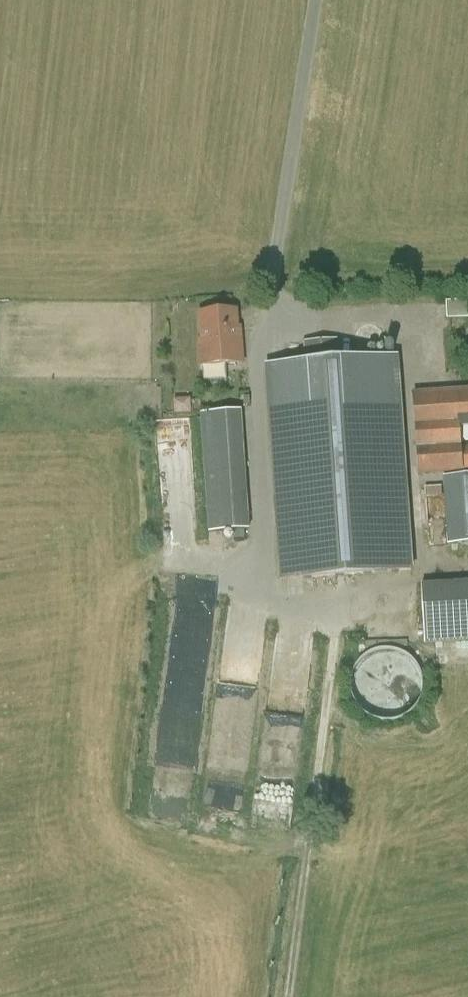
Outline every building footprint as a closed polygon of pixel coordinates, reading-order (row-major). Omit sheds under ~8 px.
[(467,300),(450,300),(450,316),(467,316),(467,300)] [(203,339),(201,340),(202,364),(243,362),(242,337),(239,337),(237,309),(201,311),(203,339)] [(304,342),(305,360),(264,362),(280,581),(411,571),(407,522),(396,356),(340,358),(339,340),(304,342)] [(464,475),(464,471),(467,471),(467,447),(461,447),(460,429),(467,429),(467,390),(462,391),(413,394),(418,474),(418,478),(464,475)] [(192,413),(192,400),(176,400),(176,413),(192,413)] [(201,413),(208,532),(250,530),(242,410),(201,413)] [(444,478),(448,547),(467,546),(467,476),(444,478)] [(421,583),(422,633),(424,643),(467,640),(467,581),(465,581),(421,583)] [(423,693),(424,684),(424,678),(421,669),(418,663),(412,657),(406,652),(398,648),(392,647),(383,646),(375,648),(370,650),(362,654),(358,658),(353,664),(350,672),(348,678),(348,686),(349,694),(351,701),(355,707),(359,712),(367,717),(374,721),(381,722),(387,723),(395,721),(402,719),(409,715),(413,711),(418,706),(421,699),(423,693)]
